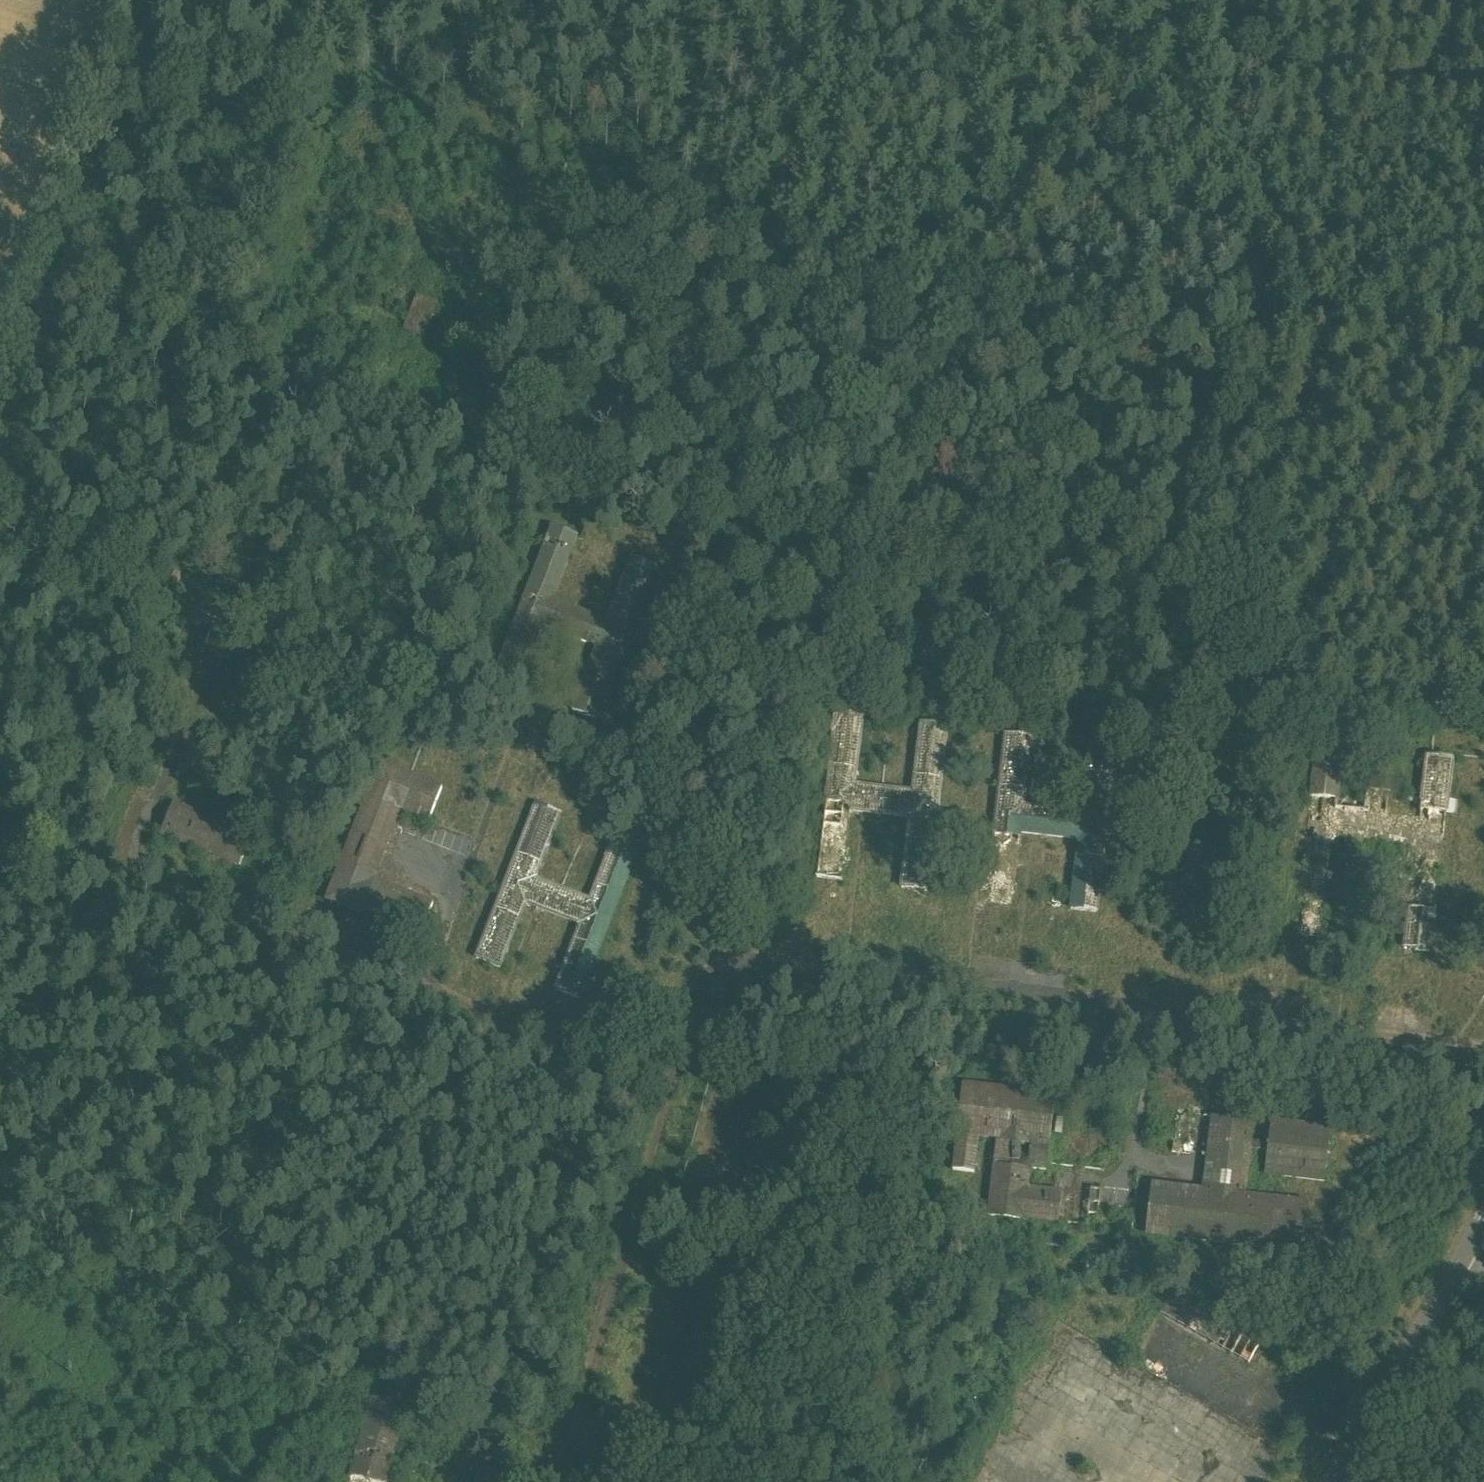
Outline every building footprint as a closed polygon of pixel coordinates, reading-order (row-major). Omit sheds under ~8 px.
[(628,555),(609,617),(557,601),(578,533),(547,524),(504,668),(526,674),(541,624),(627,650),(654,563),(628,555)] [(921,725),(913,792),(854,785),(862,717),(837,714),(817,877),(842,880),(850,812),(910,819),(902,888),(927,891),(947,728),(921,725)] [(1083,813),(1023,806),(1031,739),(1006,736),(986,898),(1011,901),(1019,833),(1079,840),(1071,908),(1096,911),(1115,749),(1091,746),(1083,813)] [(1452,760),(1427,757),(1420,817),(1385,812),(1388,792),(1366,790),(1364,810),(1335,806),(1342,748),(1317,745),(1294,935),(1319,938),(1332,837),(1416,848),(1404,948),(1429,951),(1452,760)] [(430,822),(444,786),(380,761),(324,903),(423,941),(436,907),(373,882),(401,810),(430,822)] [(238,816),(176,792),(159,836),(240,867),(257,823),(238,816)] [(567,810),(532,796),(470,957),(502,969),(526,906),(576,925),(552,988),(583,999),(645,837),(614,826),(587,896),(541,878),(567,810)] [(1055,1095),(963,1085),(953,1169),(975,1172),(978,1138),(996,1140),(987,1216),(1025,1221),(1026,1218),(1058,1222),(1062,1190),(1029,1187),(1031,1170),(1046,1171),(1055,1095)] [(1212,1116),(1203,1191),(1151,1185),(1145,1235),(1303,1254),(1309,1204),(1244,1196),(1250,1149),(1251,1142),(1253,1121),(1212,1116)] [(1331,1129),(1270,1122),(1268,1144),(1267,1151),(1264,1174),(1324,1182),(1331,1129)] [(1268,1144),(1251,1142),(1250,1149),(1267,1151),(1268,1144)] [(1091,1188),(1087,1225),(1097,1226),(1101,1189),(1091,1188)] [(1259,1346),(1171,1296),(1161,1313),(1248,1363),(1259,1346)] [(372,1393),(348,1481),(392,1481),(412,1404),(372,1393)] [(519,1474),(479,1464),(474,1481),(517,1481),(519,1474)]
